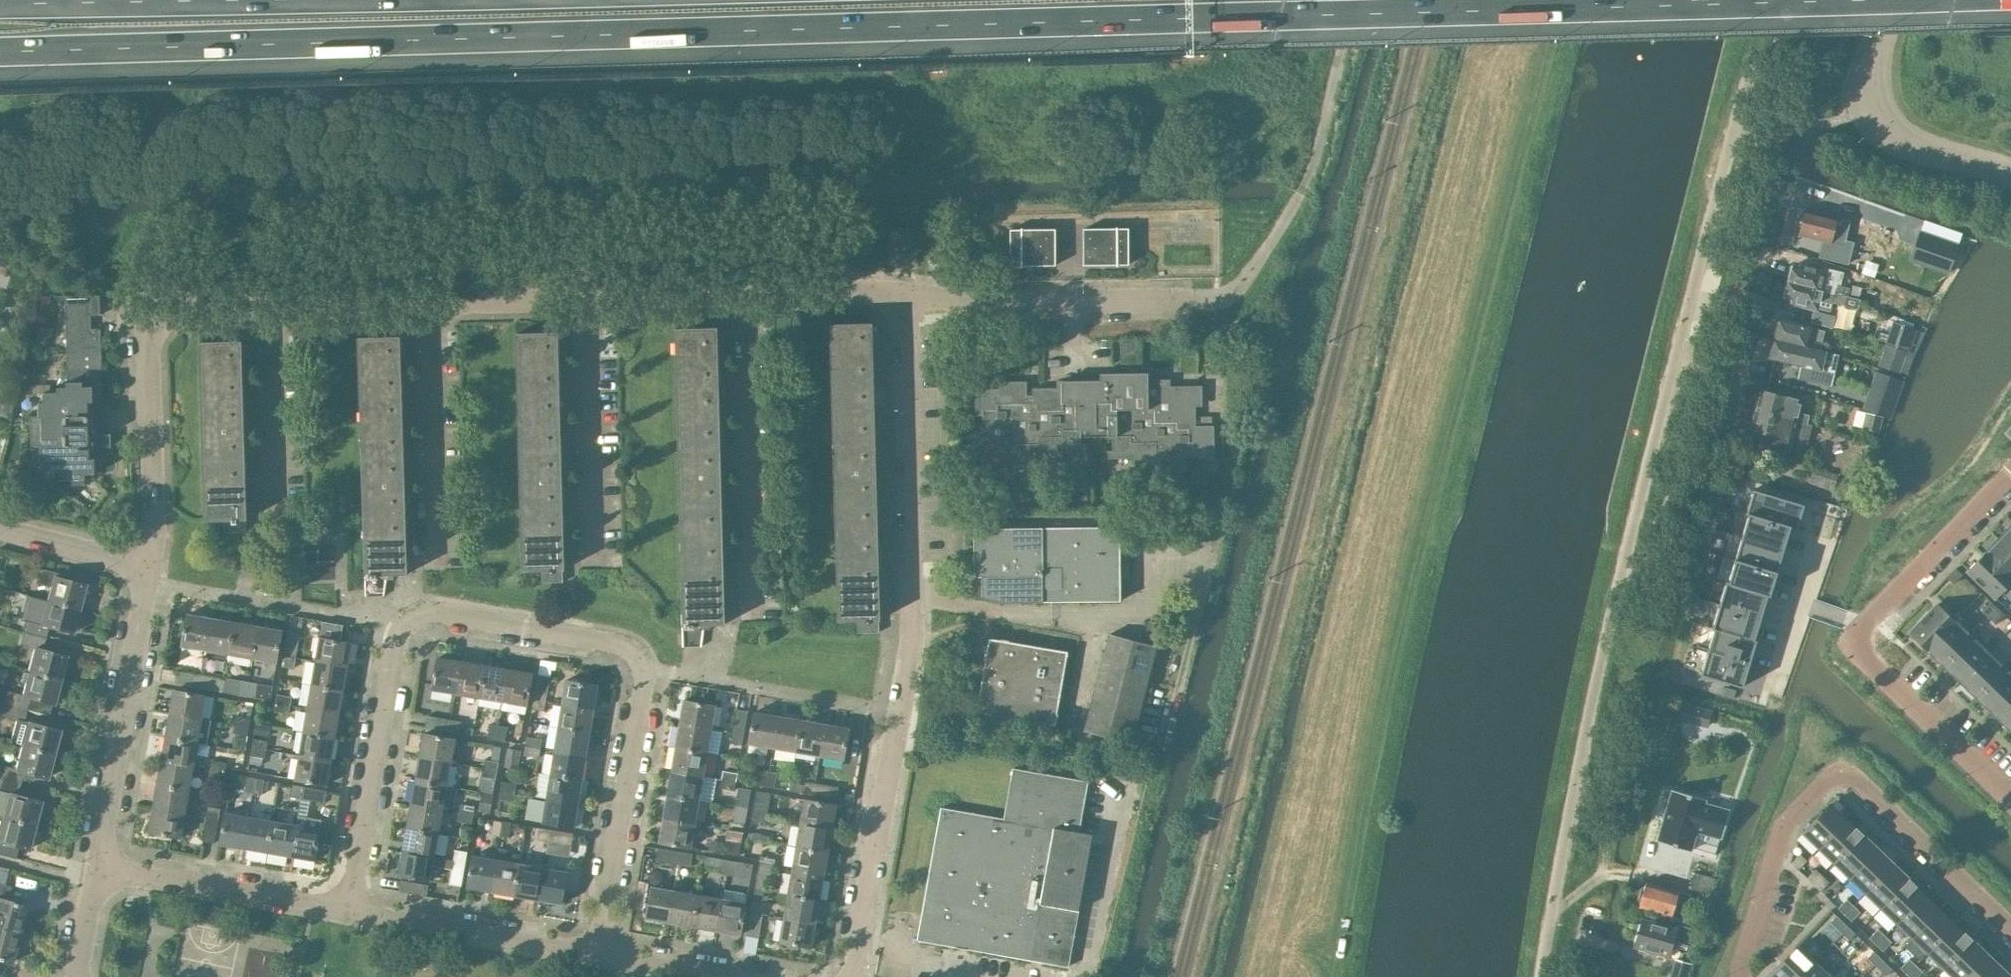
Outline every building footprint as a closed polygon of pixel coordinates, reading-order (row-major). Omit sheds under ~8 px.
[(1660,25),(1666,0),(1658,0),(1652,23),(1660,25)] [(1844,244),(1850,220),(1805,209),(1798,233),(1829,241),(1824,261),(1838,264),(1843,244),(1844,244)] [(1877,222),(1866,245),(1893,257),(1904,234),(1877,222)] [(1129,264),(1128,228),(1083,229),(1084,265),(1129,264)] [(1055,229),(1010,229),(1011,265),(1056,265),(1055,229)] [(1920,232),(1910,259),(1949,272),(1958,246),(1920,232)] [(1798,267),(1791,266),(1787,282),(1847,296),(1847,295),(1849,296),(1852,286),(1837,282),(1839,273),(1799,263),(1798,267)] [(1859,299),(1847,296),(1787,282),(1784,296),(1791,298),(1790,302),(1829,311),(1832,301),(1844,304),(1844,306),(1857,309),(1859,299)] [(100,295),(92,295),(66,296),(66,321),(87,321),(87,315),(101,315),(100,295)] [(1811,322),(1830,328),(1833,317),(1814,311),(1811,322)] [(1824,331),(1777,319),(1773,339),(1819,349),(1824,331)] [(101,328),(87,328),(87,321),(66,321),(68,386),(58,386),(58,392),(43,392),(43,403),(39,403),(39,416),(30,416),(31,446),(40,446),(41,461),(46,460),(46,470),(61,469),(61,473),(70,473),(70,478),(86,477),(86,473),(95,472),(95,454),(112,454),(111,434),(103,434),(101,328)] [(1907,348),(1913,327),(1892,321),(1886,342),(1907,348)] [(872,323),(830,324),(831,359),(873,357),(872,323)] [(719,361),(718,327),(676,328),(677,362),(719,361)] [(559,331),(558,331),(517,333),(517,365),(559,364),(559,331)] [(402,370),(401,336),(359,337),(360,372),(402,370)] [(1819,349),(1773,339),(1768,357),(1834,373),(1839,354),(1819,349)] [(243,370),(242,341),(200,342),(201,371),(243,370)] [(1885,344),(1878,366),(1899,373),(1907,352),(1885,344)] [(1142,352),(1121,352),(1121,363),(1142,363),(1142,352)] [(874,385),(873,357),(831,359),(832,387),(874,385)] [(719,390),(719,361),(677,362),(677,391),(719,390)] [(560,393),(559,364),(517,365),(518,394),(560,393)] [(244,401),(243,370),(201,371),(202,402),(244,401)] [(403,399),(402,370),(360,372),(361,400),(403,399)] [(1152,371),(1112,372),(1109,372),(1109,378),(1055,379),(1055,386),(1030,387),(1030,393),(1025,393),(1024,380),(997,380),(997,388),(973,388),(974,415),(980,414),(981,423),(971,423),(971,458),(985,458),(986,474),(1014,473),(1014,466),(1037,465),(1037,458),(1061,457),(1061,450),(1085,450),(1085,441),(1080,442),(1080,427),(1107,427),(1107,434),(1111,434),(1112,449),(1107,449),(1107,457),(1130,456),(1130,464),(1154,464),(1154,470),(1183,470),(1183,454),(1206,453),(1206,458),(1215,458),(1214,423),(1195,423),(1194,405),(1202,404),(1201,384),(1169,384),(1169,377),(1152,377),(1152,371)] [(1876,371),(1863,409),(1884,416),(1898,378),(1876,371)] [(875,416),(874,385),(832,387),(833,418),(875,416)] [(720,420),(719,390),(677,391),(678,421),(720,420)] [(1801,400),(1760,390),(1755,410),(1807,423),(1809,415),(1798,412),(1801,400)] [(561,423),(560,393),(518,394),(519,424),(561,423)] [(404,427),(403,399),(361,400),(362,429),(404,427)] [(245,429),(244,401),(202,402),(203,431),(245,429)] [(1802,441),(1807,423),(1755,410),(1750,429),(1762,432),(1759,445),(1799,455),(1802,441)] [(1883,416),(1866,412),(1862,428),(1879,432),(1883,416)] [(876,446),(875,416),(833,418),(834,447),(876,446)] [(721,449),(720,420),(678,421),(679,450),(721,449)] [(562,451),(561,423),(519,424),(520,452),(562,451)] [(404,454),(404,427),(362,429),(362,456),(404,454)] [(246,462),(245,429),(203,431),(204,463),(246,462)] [(877,476),(876,446),(834,447),(835,477),(877,476)] [(721,475),(721,449),(679,450),(680,476),(721,475)] [(563,483),(562,451),(520,452),(521,484),(563,483)] [(405,486),(404,454),(362,456),(363,487),(405,486)] [(247,491),(246,462),(204,463),(205,492),(247,491)] [(1838,475),(1815,467),(1811,479),(1834,487),(1838,475)] [(722,506),(721,475),(680,476),(680,507),(722,506)] [(877,506),(877,476),(835,477),(835,508),(877,506)] [(563,512),(563,483),(521,484),(521,513),(563,512)] [(406,514),(405,486),(363,487),(364,516),(406,514)] [(1754,489),(1747,513),(1797,528),(1798,527),(1803,509),(1805,504),(1778,496),(1754,489)] [(248,519),(247,491),(205,492),(206,520),(225,520),(225,532),(246,532),(246,519),(248,519)] [(723,536),(722,506),(680,507),(681,538),(723,536)] [(878,535),(877,506),(835,508),(836,537),(878,535)] [(564,541),(563,512),(521,513),(522,542),(564,541)] [(1748,515),(1742,536),(1784,549),(1784,548),(1790,529),(1790,527),(1797,529),(1797,528),(1747,513),(1746,514),(1748,515)] [(407,544),(406,514),(364,516),(365,545),(407,544)] [(1120,525),(974,528),(974,575),(986,575),(986,582),(987,598),(1000,601),(1121,599),(1120,525)] [(2009,532),(2006,530),(1998,539),(2010,551),(2010,530),(2009,532)] [(879,563),(878,535),(836,537),(837,564),(879,563)] [(724,568),(723,536),(681,538),(682,569),(724,568)] [(1742,536),(1735,559),(1777,572),(1784,549),(1742,536)] [(1998,539),(1989,547),(1992,550),(1985,557),(2010,582),(2010,551),(1998,539)] [(565,569),(564,541),(522,542),(523,570),(542,570),(542,582),(563,582),(563,569),(565,569)] [(408,574),(407,544),(365,545),(366,573),(365,573),(366,596),(385,595),(387,579),(394,579),(394,574),(408,574)] [(1985,557),(1979,563),(1976,561),(1967,570),(1996,598),(2010,582),(1985,557)] [(1726,580),(1726,581),(1770,594),(1776,575),(1777,572),(1735,559),(1728,581),(1726,580)] [(880,588),(879,563),(837,564),(838,590),(880,588)] [(66,575),(59,574),(39,568),(35,581),(51,586),(47,600),(79,608),(85,585),(65,580),(66,575)] [(725,598),(724,568),(682,569),(683,599),(725,598)] [(1954,584),(1963,574),(1956,568),(1947,577),(1954,584)] [(1726,581),(1719,604),(1761,617),(1762,615),(1767,597),(1768,595),(1770,596),(1770,594),(1726,581)] [(880,619),(880,588),(838,590),(838,621),(858,621),(858,632),(879,632),(879,619),(880,619)] [(725,624),(725,598),(683,599),(683,624),(682,624),(683,646),(702,646),(704,630),(711,629),(711,624),(725,624)] [(73,633),(79,608),(47,600),(40,623),(25,619),(22,632),(46,638),(49,626),(73,633)] [(1991,601),(1982,611),(1989,617),(1998,608),(1991,601)] [(1719,604),(1712,627),(1757,640),(1757,639),(1755,638),(1755,636),(1761,617),(1719,604)] [(1929,648),(1955,620),(1938,604),(1930,612),(1928,611),(1917,622),(1919,623),(1909,634),(1927,650),(1929,648)] [(2005,615),(1998,608),(1989,617),(1996,624),(2005,615)] [(206,650),(212,618),(188,614),(182,645),(206,650)] [(229,654),(235,622),(212,618),(206,650),(229,654)] [(1971,636),(1955,620),(1929,648),(1933,652),(1931,655),(1943,666),(1971,636)] [(1131,743),(1157,646),(1162,647),(1168,626),(1149,621),(1144,642),(1110,633),(1084,730),(1131,743)] [(253,658),(259,626),(235,622),(229,654),(253,658)] [(277,662),(283,630),(259,626),(253,658),(277,662)] [(1714,628),(1708,650),(1750,663),(1757,640),(1712,627),(1712,628),(1714,628)] [(321,637),(319,652),(297,648),(300,633),(288,631),(284,655),(296,657),(316,661),(348,666),(352,642),(321,637)] [(43,649),(46,638),(22,632),(19,644),(34,648),(27,671),(60,680),(67,656),(43,649)] [(1961,679),(1988,652),(1971,636),(1943,666),(1954,677),(1956,674),(1961,679)] [(990,637),(977,712),(1055,725),(1068,650),(990,637)] [(1708,650),(1701,674),(1743,687),(1750,663),(1708,650)] [(1975,697),(2004,667),(1988,652),(1961,679),(1966,684),(1964,686),(1975,697)] [(294,667),(296,657),(284,655),(282,665),(294,667)] [(456,693),(462,662),(438,658),(433,689),(456,693)] [(343,692),(348,666),(316,661),(312,686),(343,692)] [(479,697),(485,665),(462,662),(456,693),(479,697)] [(503,701),(508,669),(485,665),(479,697),(503,701)] [(2010,693),(2010,674),(2004,667),(1975,697),(1987,708),(1989,706),(1994,711),(2010,693)] [(527,705),(533,674),(508,669),(503,701),(527,705)] [(54,704),(60,680),(27,671),(21,695),(7,691),(4,703),(26,709),(29,697),(54,704)] [(199,687),(201,676),(178,671),(176,683),(199,687)] [(550,676),(538,674),(534,698),(546,701),(550,676)] [(212,677),(201,676),(199,687),(209,689),(212,677)] [(567,680),(565,688),(562,704),(594,709),(598,685),(567,680)] [(246,696),(249,684),(240,683),(238,695),(246,696)] [(257,686),(249,684),(246,696),(255,698),(257,686)] [(340,713),(343,692),(312,686),(308,707),(340,713)] [(202,719),(206,695),(175,690),(170,714),(202,719)] [(1994,711),(1999,716),(1997,718),(2008,729),(2010,726),(2010,693),(1994,711)] [(289,696),(277,694),(276,702),(288,704),(289,696)] [(544,710),(546,701),(534,698),(533,708),(530,720),(542,723),(544,710)] [(684,700),(680,724),(711,729),(716,705),(684,700)] [(286,713),(288,704),(276,702),(274,711),(286,713)] [(23,722),(26,709),(4,703),(0,716),(23,722)] [(590,733),(594,709),(562,704),(558,727),(590,733)] [(1712,712),(1685,705),(1681,718),(1708,726),(1712,712)] [(335,738),(340,713),(308,707),(304,732),(335,738)] [(744,735),(749,710),(736,708),(732,733),(744,735)] [(772,747),(778,716),(754,712),(749,743),(772,747)] [(208,745),(212,721),(202,719),(170,714),(166,737),(198,743),(208,745)] [(449,731),(451,719),(428,715),(426,727),(449,731)] [(250,727),(251,719),(240,716),(238,725),(250,727)] [(796,751),(801,720),(778,716),(772,747),(796,751)] [(462,721),(451,719),(449,731),(459,733),(462,721)] [(820,755),(825,724),(801,720),(796,751),(820,755)] [(60,731),(27,722),(21,746),(54,754),(60,731)] [(707,754),(711,729),(680,724),(676,748),(707,754)] [(850,728),(825,724),(820,755),(844,759),(850,728)] [(248,736),(250,727),(238,725),(237,733),(248,736)] [(496,739),(498,728),(490,726),(488,738),(496,739)] [(586,757),(590,733),(558,727),(554,751),(586,757)] [(507,729),(498,728),(496,739),(505,741),(507,729)] [(331,762),(335,738),(304,732),(300,756),(331,762)] [(452,762),(456,739),(425,733),(420,756),(452,762)] [(743,745),(744,735),(732,733),(730,743),(743,745)] [(194,767),(198,743),(166,737),(162,762),(194,767)] [(539,739),(527,737),(526,746),(538,748),(539,739)] [(266,740),(254,738),(252,746),(264,748),(266,740)] [(54,754),(21,746),(15,769),(0,765),(0,767),(0,778),(20,784),(23,772),(47,778),(54,754)] [(263,757),(264,748),(252,746),(251,755),(263,757)] [(499,762),(502,747),(494,746),(491,761),(499,762)] [(538,748),(526,746),(524,754),(536,756),(538,748)] [(518,769),(521,750),(508,748),(505,766),(518,769)] [(703,777),(707,754),(676,748),(672,772),(703,777)] [(582,780),(586,757),(554,751),(550,775),(582,780)] [(327,784),(331,762),(300,756),(296,779),(327,784)] [(447,786),(452,762),(420,756),(416,780),(447,786)] [(496,779),(499,762),(491,761),(487,760),(484,777),(496,779)] [(216,761),(214,769),(226,771),(228,763),(216,761)] [(190,790),(194,767),(162,762),(158,784),(190,790)] [(1005,818),(941,807),(918,938),(1000,953),(1068,965),(1079,904),(1092,833),(1080,830),(1089,780),(1014,767),(1005,818)] [(225,780),(226,771),(214,769),(213,778),(225,780)] [(736,781),(738,773),(726,771),(724,779),(736,781)] [(699,801),(703,777),(672,772),(668,796),(699,801)] [(766,785),(768,773),(760,772),(757,784),(766,785)] [(774,787),(777,775),(768,773),(766,785),(774,787)] [(577,804),(582,780),(550,775),(546,799),(577,804)] [(254,790),(256,778),(248,776),(245,788),(254,790)] [(41,801),(17,795),(20,784),(0,778),(0,817),(2,817),(35,826),(41,801)] [(262,791),(265,779),(256,778),(254,790),(262,791)] [(735,790),(736,781),(724,779),(723,788),(735,790)] [(443,810),(447,786),(416,780),(412,804),(443,810)] [(813,795),(815,782),(805,780),(803,793),(813,795)] [(514,784),(502,782),(500,791),(512,793),(514,784)] [(839,787),(815,782),(813,795),(837,799),(839,787)] [(185,814),(190,790),(158,784),(154,808),(185,814)] [(303,799),(305,787),(293,785),(291,796),(303,799)] [(325,803),(327,791),(305,787),(303,799),(325,803)] [(1658,841),(1691,850),(1697,831),(1722,838),(1730,810),(1705,803),(1706,799),(1672,789),(1658,841)] [(769,809),(772,793),(757,790),(754,806),(769,809)] [(511,801),(512,793),(500,791),(499,799),(511,801)] [(490,813),(493,795),(483,793),(480,811),(490,813)] [(695,825),(699,801),(668,796),(663,820),(695,825)] [(574,827),(577,804),(546,799),(542,821),(574,827)] [(836,805),(805,799),(800,824),(832,830),(836,805)] [(1819,847),(1846,819),(1830,803),(1803,832),(1819,847)] [(439,834),(443,810),(412,804),(407,828),(439,834)] [(473,815),(474,810),(474,806),(463,804),(461,813),(473,815)] [(218,820),(220,808),(208,806),(206,818),(218,820)] [(768,818),(769,809),(754,806),(752,815),(768,818)] [(181,837),(185,814),(154,808),(150,831),(181,837)] [(245,848),(251,816),(226,812),(221,844),(245,848)] [(471,823),(473,815),(461,813),(460,822),(471,823)] [(766,826),(768,818),(752,815),(751,823),(766,826)] [(269,852),(274,820),(251,816),(245,848),(269,852)] [(293,856),(316,860),(322,820),(300,816),(298,825),(293,856)] [(35,826),(2,817),(0,825),(0,854),(2,855),(5,843),(29,849),(35,826)] [(215,843),(218,820),(206,818),(203,841),(215,843)] [(1862,834),(1863,834),(1856,826),(1855,827),(1846,819),(1819,847),(1835,862),(1862,834)] [(293,856),(298,825),(274,820),(269,852),(293,856)] [(501,834),(503,821),(494,820),(492,832),(501,834)] [(691,847),(695,825),(663,820),(660,842),(691,847)] [(509,835),(511,823),(503,821),(501,834),(509,835)] [(744,832),(745,823),(734,821),(732,830),(744,832)] [(828,853),(832,830),(800,824),(796,847),(828,853)] [(549,841),(551,829),(539,827),(537,839),(549,841)] [(434,857),(439,834),(407,828),(403,851),(434,857)] [(572,845),(574,833),(551,829),(549,841),(572,845)] [(742,841),(744,832),(732,830),(731,839),(742,841)] [(1878,849),(1863,834),(1862,834),(1835,862),(1850,877),(1878,849)] [(824,877),(828,853),(796,847),(792,871),(824,877)] [(680,864),(682,852),(658,848),(656,860),(680,864)] [(1866,892),(1893,864),(1878,849),(1850,877),(1866,892)] [(465,863),(467,852),(455,850),(453,861),(465,863)] [(452,869),(453,861),(434,858),(434,857),(403,851),(399,875),(430,880),(433,866),(452,869)] [(691,866),(693,854),(682,852),(680,864),(691,866)] [(1800,854),(1791,863),(1798,869),(1807,860),(1800,854)] [(491,890),(497,859),(473,855),(468,886),(491,890)] [(719,871),(721,859),(706,856),(704,868),(719,871)] [(761,856),(760,860),(759,865),(775,868),(777,859),(761,856)] [(515,895),(521,863),(497,859),(491,890),(515,895)] [(727,872),(729,860),(721,859),(719,871),(727,872)] [(736,874),(738,862),(729,860),(727,872),(736,874)] [(1718,865),(1699,860),(1691,889),(1709,894),(1718,865)] [(461,886),(465,863),(453,861),(452,869),(450,884),(461,886)] [(538,899),(544,867),(521,863),(515,895),(538,899)] [(1909,879),(1908,879),(1893,864),(1866,892),(1882,907),(1909,879)] [(774,878),(775,868),(759,865),(755,887),(767,890),(770,877),(774,878)] [(562,903),(568,872),(544,867),(538,899),(562,903)] [(1814,885),(1822,875),(1816,869),(1807,878),(1814,885)] [(820,900),(824,877),(792,871),(788,894),(820,900)] [(1829,882),(1822,875),(1814,885),(1820,891),(1829,882)] [(1897,922),(1924,894),(1916,886),(1917,885),(1909,878),(1908,879),(1909,879),(1882,907),(1897,922)] [(1639,895),(1637,901),(1640,904),(1639,907),(1658,913),(1657,917),(1668,920),(1669,916),(1672,916),(1677,900),(1688,903),(1690,895),(1646,882),(1643,893),(1639,895)] [(5,885),(0,884),(0,928),(19,933),(27,905),(1,899),(5,885)] [(670,922),(675,890),(652,886),(646,918),(670,922)] [(763,914),(767,890),(755,887),(751,911),(763,914)] [(693,926),(699,895),(675,890),(670,922),(693,926)] [(816,924),(820,900),(788,894),(784,918),(816,924)] [(1913,937),(1940,909),(1924,894),(1897,922),(1913,937)] [(717,930),(722,899),(699,895),(693,926),(717,930)] [(741,934),(746,903),(722,899),(717,930),(741,934)] [(1845,914),(1854,905),(1847,899),(1838,908),(1845,914)] [(1860,912),(1854,905),(1845,914),(1851,921),(1860,912)] [(1928,952),(1956,924),(1940,909),(1913,937),(1928,952)] [(763,914),(751,911),(747,935),(759,937),(763,914)] [(1848,926),(1837,915),(1830,922),(1842,933),(1845,930),(1848,926)] [(812,947),(816,924),(784,918),(780,941),(812,947)] [(1669,957),(1677,929),(1642,919),(1634,947),(1669,957)] [(1971,939),(1972,939),(1972,938),(1965,931),(1964,932),(1956,924),(1928,952),(1944,967),(1971,939)] [(1856,933),(1848,926),(1845,930),(1842,933),(1849,940),(1856,933)] [(19,933),(0,928),(0,960),(12,963),(19,933)] [(1876,944),(1885,935),(1878,929),(1869,938),(1876,944)] [(1892,942),(1885,935),(1876,944),(1883,951),(1892,942)] [(1972,939),(1971,939),(1944,967),(1954,976),(1964,976),(1987,954),(1972,939)] [(1815,961),(1814,961),(1798,945),(1770,974),(1773,976),(1799,976),(1815,961)] [(1878,961),(1881,958),(1874,951),(1867,957),(1875,964),(1878,961)] [(1831,976),(1832,976),(1838,971),(1821,954),(1814,961),(1815,961),(1799,976),(1831,976)] [(2002,969),(1987,954),(1964,976),(1994,976),(2002,969)] [(1893,969),(1881,958),(1878,961),(1875,964),(1886,976),(1893,969)] [(1674,959),(1671,971),(1689,976),(1692,964),(1674,959)] [(1907,974),(1916,965),(1909,959),(1900,968),(1907,974)] [(1916,965),(1907,974),(1910,976),(1917,976),(1923,972),(1916,965)] [(2002,969),(1994,976),(2010,976),(2002,969)]
